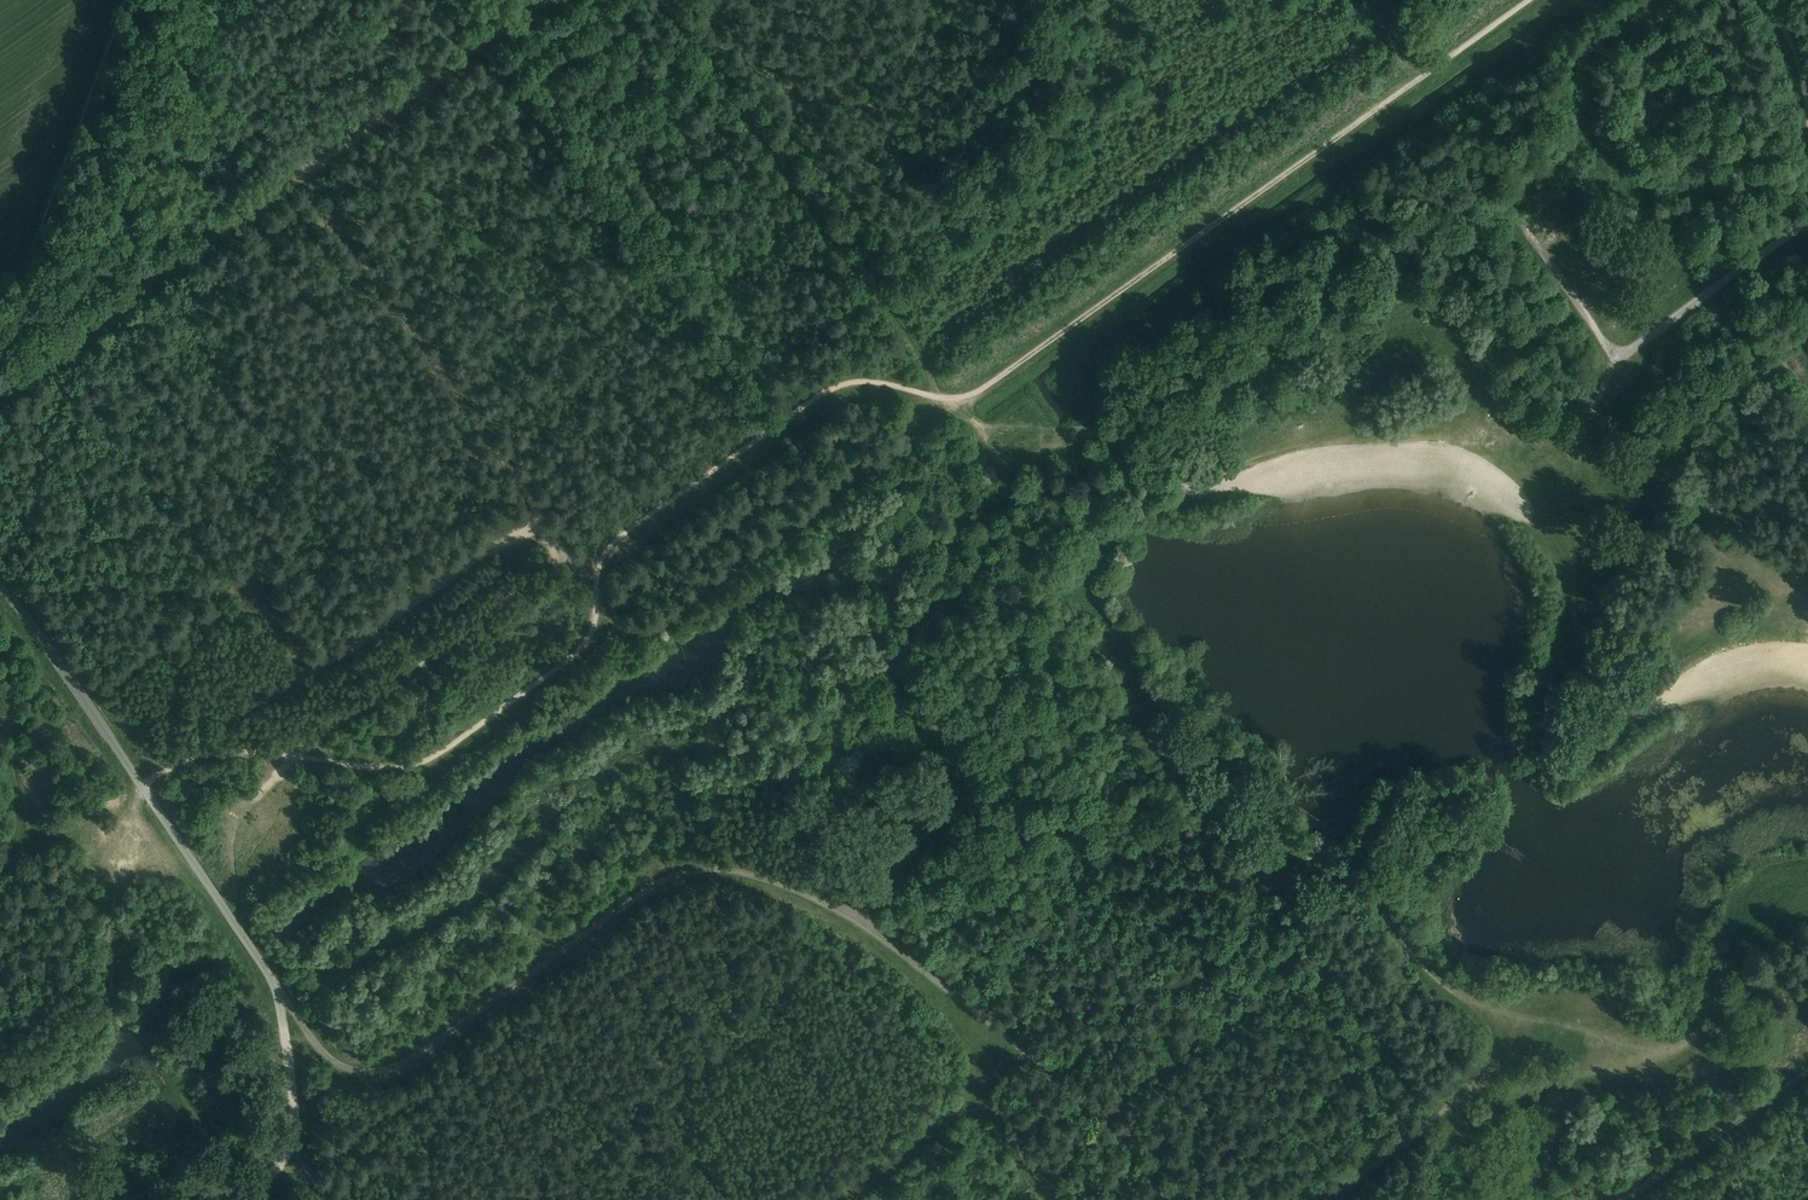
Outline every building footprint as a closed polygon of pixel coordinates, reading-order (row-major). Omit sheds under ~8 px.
[(1649,355),(1642,359),(1649,370),(1656,367),(1649,355)]
